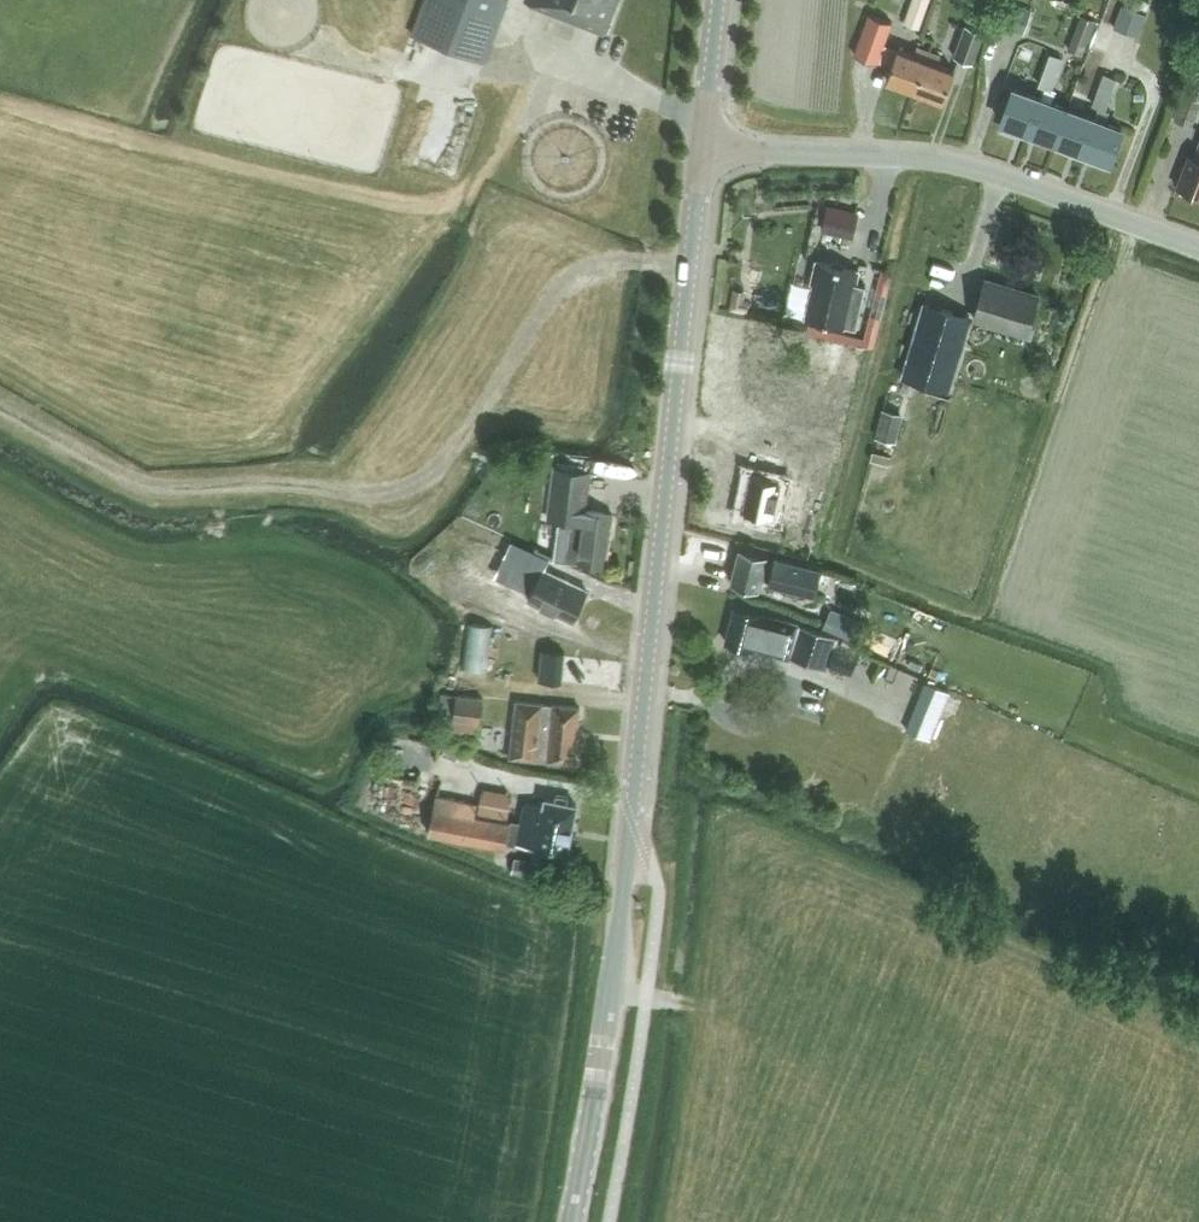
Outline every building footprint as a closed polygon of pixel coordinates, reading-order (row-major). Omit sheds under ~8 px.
[(484,59),(506,0),(426,0),(414,33),(484,59)] [(605,31),(617,0),(527,0),(605,31)] [(931,0),(911,0),(906,16),(924,22),(931,0)] [(1031,9),(1005,0),(1002,0),(994,23),(1023,34),(1031,9)] [(1137,36),(1145,13),(1122,5),(1113,28),(1137,36)] [(876,62),(891,22),(868,13),(853,54),(876,62)] [(1093,20),(1078,14),(1066,48),(1080,54),(1093,20)] [(982,30),(962,23),(951,56),(971,63),(982,30)] [(914,90),(928,51),(915,46),(912,55),(896,49),(885,79),(914,90)] [(937,64),(940,56),(928,51),(914,90),(942,100),(953,70),(937,64)] [(1043,68),(1056,73),(1061,58),(1048,53),(1043,68)] [(1050,88),(1056,73),(1043,68),(1037,83),(1043,86),(1050,88)] [(1095,88),(1109,93),(1115,77),(1101,72),(1095,88)] [(1054,90),(1050,88),(1043,86),(1039,98),(1040,98),(1027,132),(1054,142),(1067,108),(1050,102),(1054,90)] [(1040,98),(1039,98),(1013,88),(1000,122),(1027,132),(1040,98)] [(1103,108),(1109,93),(1095,88),(1090,104),(1096,107),(1103,108)] [(1108,110),(1103,108),(1096,107),(1092,118),(1094,118),(1081,152),(1109,162),(1121,128),(1103,122),(1108,110)] [(1094,118),(1092,118),(1067,108),(1054,142),(1081,152),(1094,118)] [(1193,157),(1188,155),(1176,187),(1198,195),(1198,141),(1193,157)] [(827,205),(820,232),(850,239),(857,212),(852,211),(849,210),(837,207),(827,205)] [(814,283),(807,317),(855,328),(865,285),(855,283),(858,270),(815,261),(811,282),(814,283)] [(881,269),(863,343),(870,345),(873,346),(892,272),(890,271),(883,269),(881,269)] [(1026,333),(1037,295),(984,279),(973,318),(1026,333)] [(969,314),(921,301),(899,377),(947,391),(969,314)] [(895,441),(902,413),(882,408),(875,436),(895,441)] [(779,482),(779,481),(786,451),(756,445),(742,509),(771,516),(771,515),(793,519),(800,486),(779,482)] [(524,449),(510,447),(509,459),(523,460),(524,449)] [(555,466),(548,519),(583,524),(585,509),(585,510),(586,505),(590,471),(555,466)] [(568,527),(564,559),(605,565),(612,513),(585,510),(585,509),(583,524),(583,529),(568,527)] [(768,557),(739,550),(730,581),(758,588),(760,578),(768,579),(767,582),(814,594),(821,566),(774,555),(773,560),(768,559),(768,557)] [(586,589),(580,587),(518,558),(508,578),(532,590),(528,599),(573,620),(586,589)] [(796,623),(797,622),(775,616),(775,617),(733,606),(725,641),(788,657),(796,623)] [(856,643),(864,623),(830,608),(822,627),(856,643)] [(491,624),(468,621),(462,666),(485,670),(491,624)] [(836,643),(838,637),(796,623),(788,657),(825,668),(828,661),(851,671),(859,652),(836,643)] [(541,649),(539,679),(562,681),(564,651),(541,649)] [(927,681),(914,675),(908,691),(921,696),(927,681)] [(909,724),(934,735),(955,687),(930,676),(909,724)] [(454,693),(439,692),(434,731),(473,736),(475,722),(479,723),(482,697),(454,693)] [(574,762),(579,706),(515,700),(509,756),(574,762)] [(520,825),(477,816),(474,816),(477,803),(435,795),(428,832),(505,847),(507,841),(530,845),(528,851),(534,852),(533,855),(565,861),(576,803),(545,797),(543,806),(524,802),(520,825)] [(531,875),(533,861),(514,857),(511,871),(531,875)]
